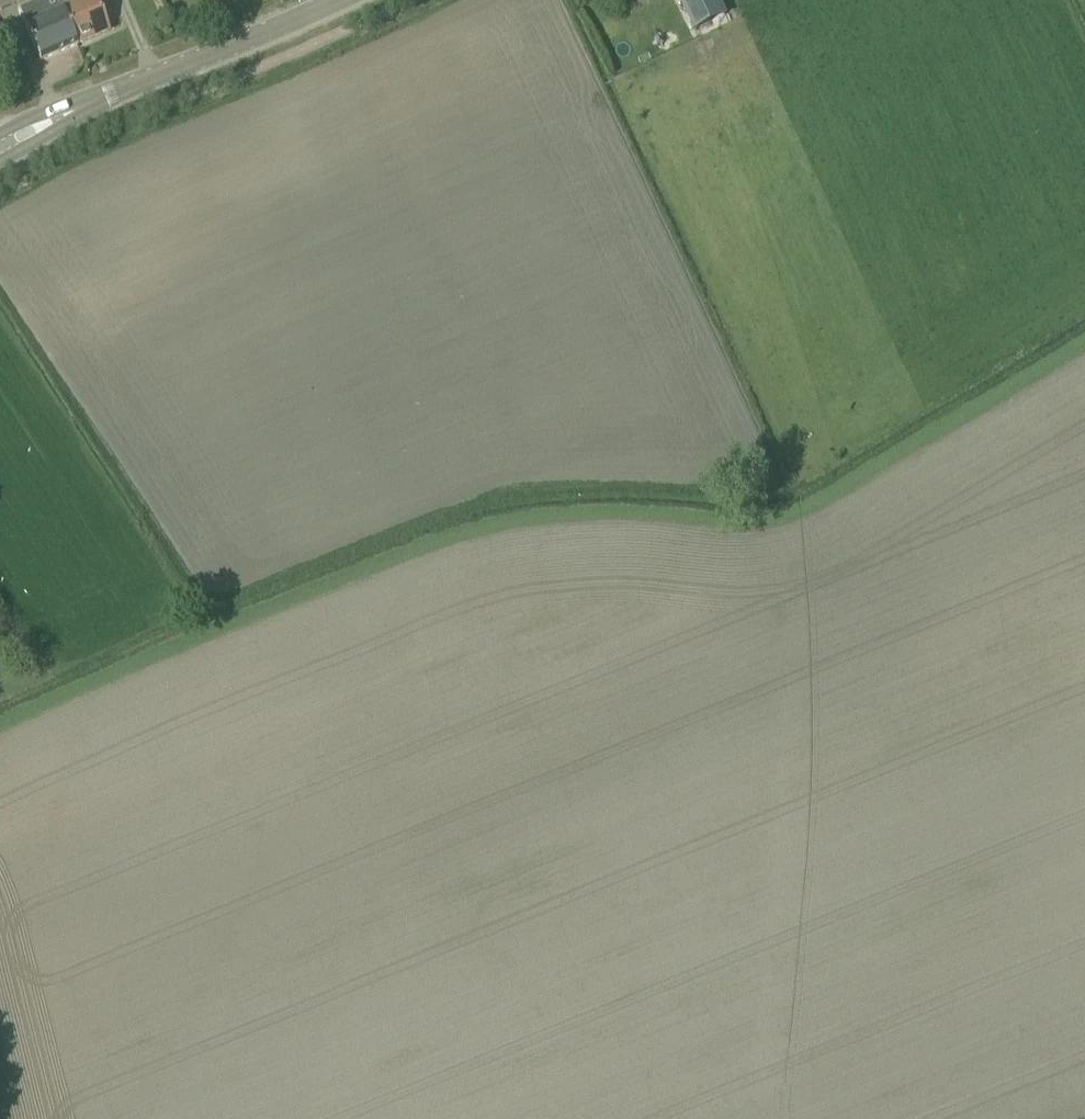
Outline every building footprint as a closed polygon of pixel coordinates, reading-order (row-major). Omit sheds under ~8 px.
[(16,4),(40,61),(76,45),(57,0),(0,0),(0,11),(16,4)] [(76,45),(108,31),(95,0),(57,0),(76,45)] [(691,26),(723,11),(718,0),(678,0),(691,26)]
